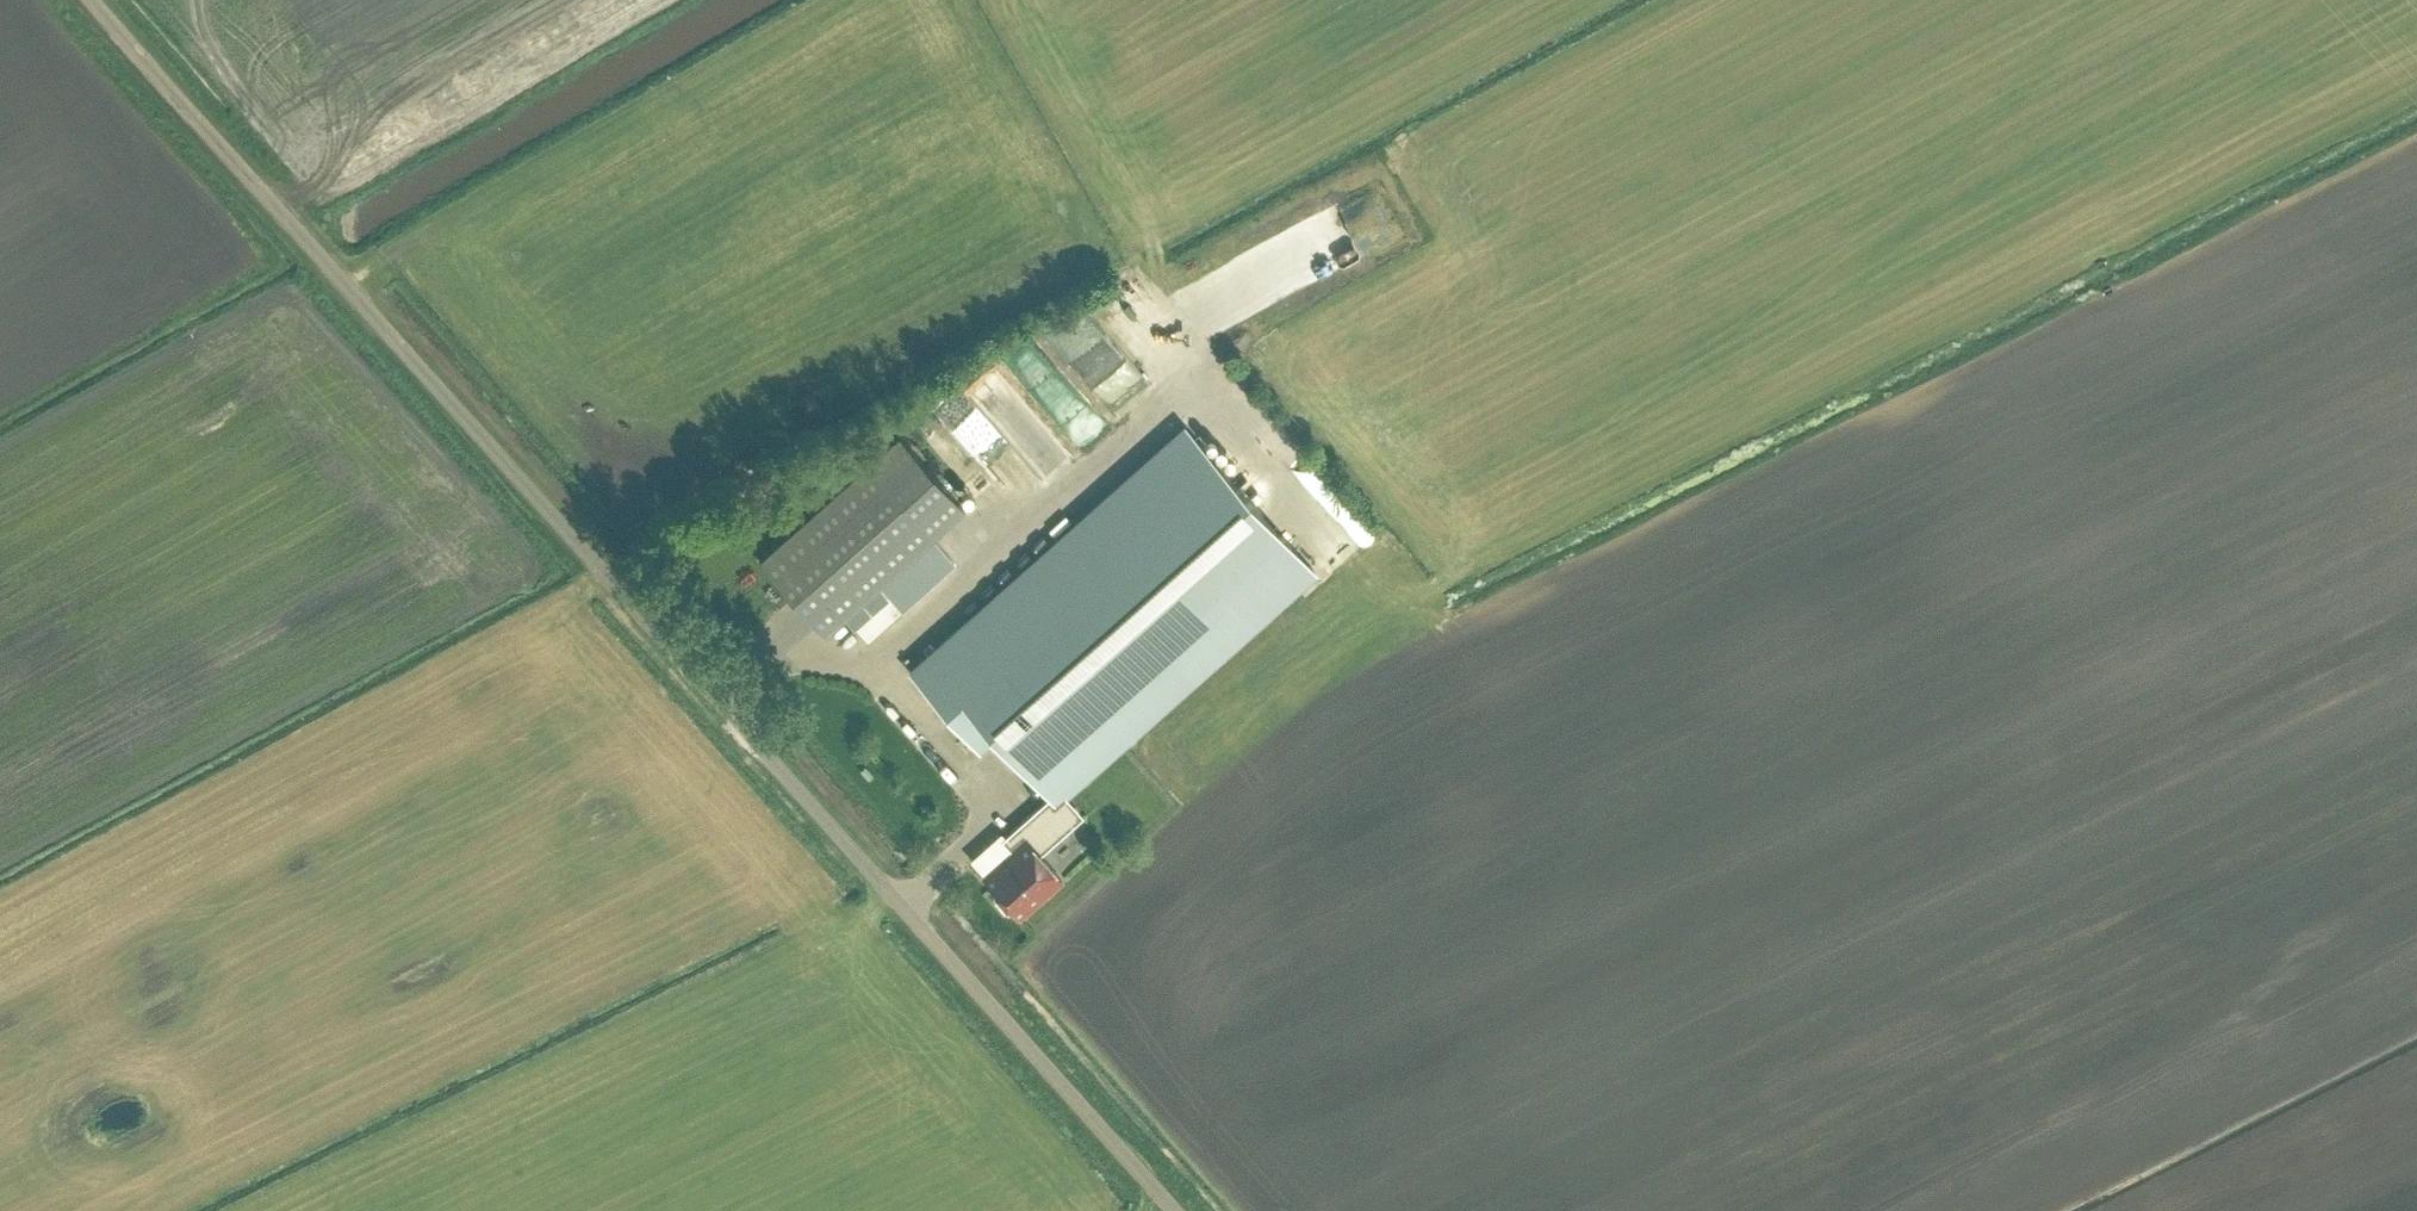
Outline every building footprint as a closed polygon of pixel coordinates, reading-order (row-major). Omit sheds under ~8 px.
[(1049,795),(1004,835),(1014,845),(982,874),(995,888),(992,891),(1003,903),(1005,900),(1019,915),(1061,877),(1039,853),(1074,821),(1056,800),(1314,570),(1185,425),(909,670),(979,749),(995,734),(1049,795)] [(759,559),(823,632),(964,507),(899,434),(759,559)] [(954,794),(965,785),(955,772),(943,781),(954,794)]
